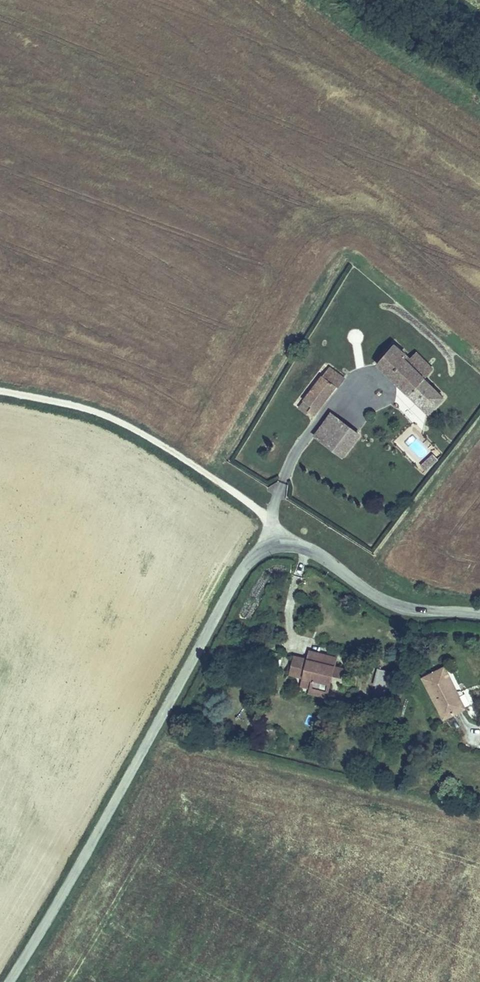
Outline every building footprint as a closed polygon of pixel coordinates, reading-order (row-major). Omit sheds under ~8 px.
[(408,331),(381,364),(438,413),(443,405),(448,409),(452,404),(448,400),(453,392),(435,378),(420,366),(428,355),(432,350),(426,346),(408,331)] [(443,367),(428,355),(420,366),(435,378),(443,367)] [(326,380),(321,376),(317,383),(319,385),(301,411),(307,417),(310,414),(316,418),(337,390),(341,393),(347,382),(332,372),(326,380)] [(363,437),(335,417),(319,439),(348,460),(363,437)] [(419,468),(428,473),(437,457),(428,452),(419,468)] [(307,654),(305,663),(323,667),(325,659),(307,654)] [(290,680),(303,683),(313,686),(312,692),(329,695),(331,682),(339,683),(341,670),(333,668),(335,661),(325,659),(323,667),(305,663),(295,660),(290,680)] [(446,667),(422,680),(443,720),(464,708),(450,683),(454,681),(446,667)] [(378,686),(377,691),(385,693),(389,673),(378,670),(374,685),(378,686)] [(313,686),(303,683),(302,690),(312,692),(313,686)] [(385,693),(377,691),(375,701),(383,703),(385,693)]
